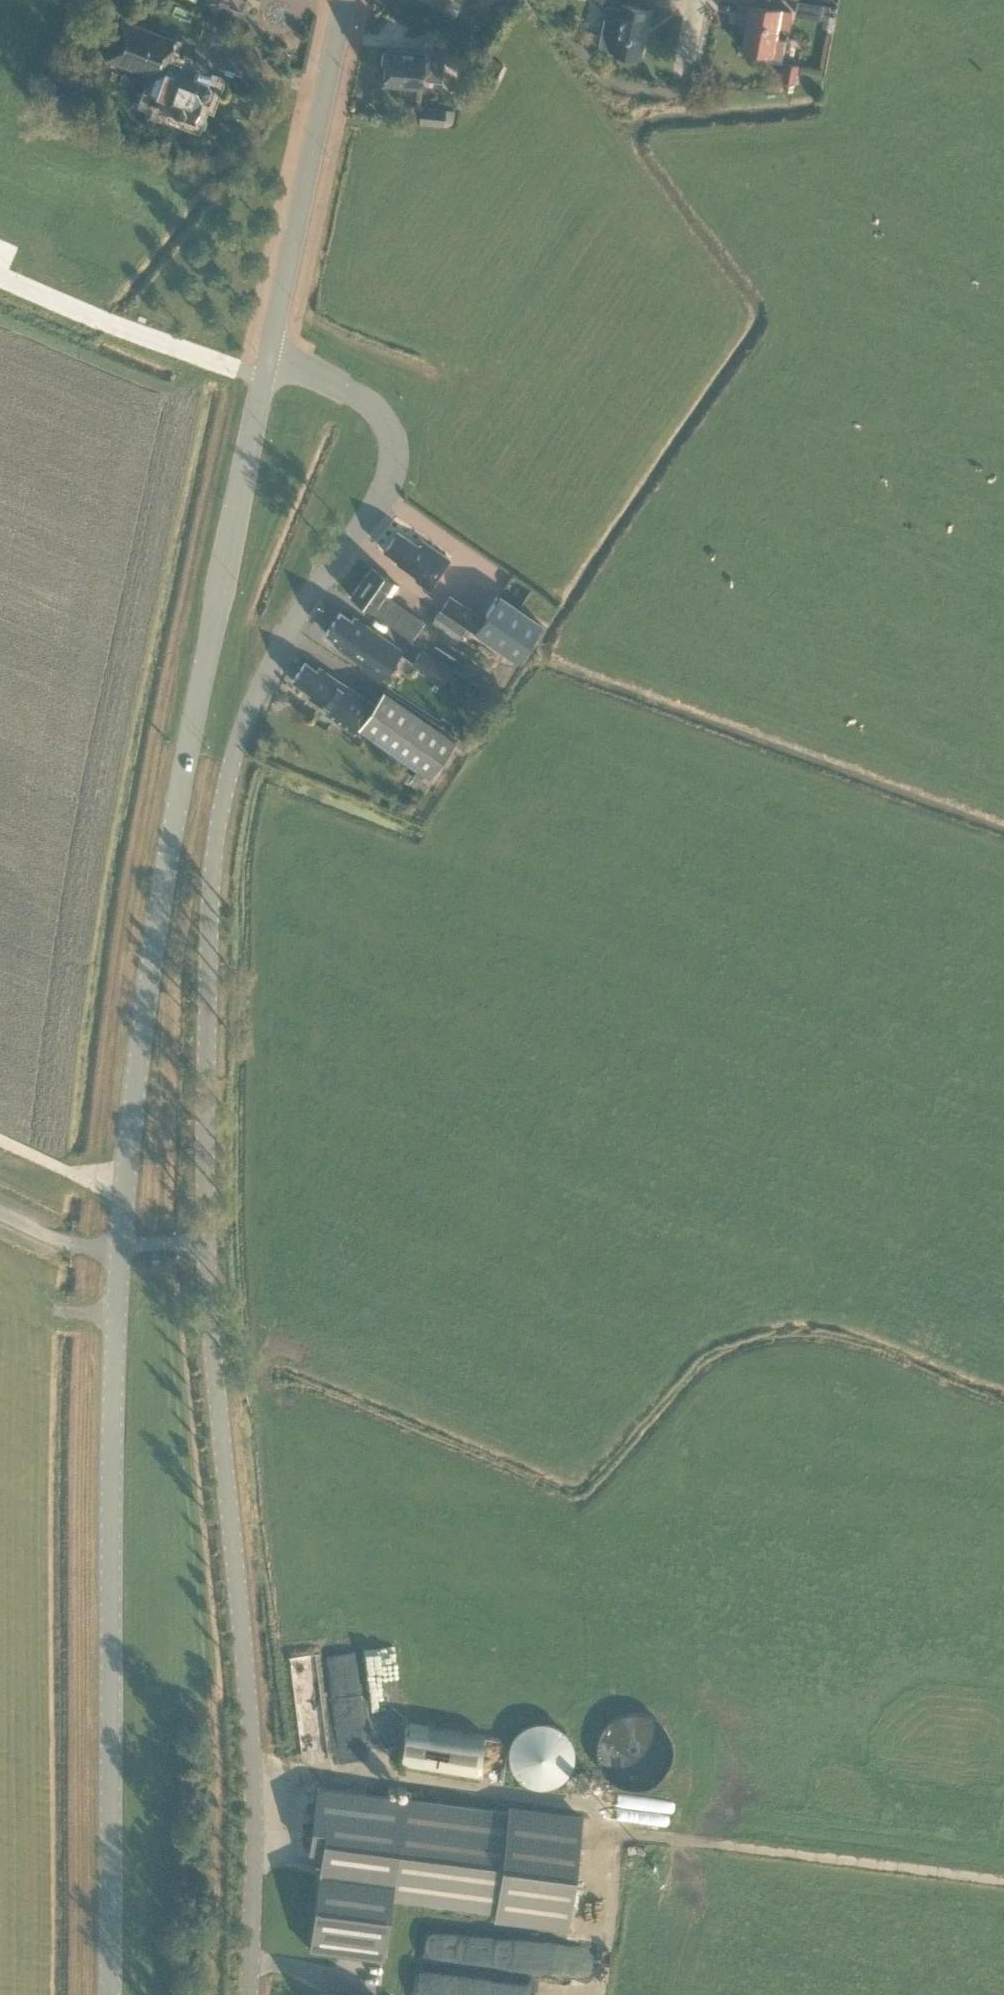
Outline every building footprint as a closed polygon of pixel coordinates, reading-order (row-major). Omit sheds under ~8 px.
[(448,3),(458,8),(462,0),(450,0),(448,3)] [(596,0),(609,3),(600,46),(614,49),(614,50),(641,56),(647,26),(649,26),(653,7),(624,1),(623,5),(619,4),(620,0),(596,0)] [(780,24),(793,27),(795,13),(796,10),(741,0),(738,18),(748,20),(743,47),(769,52),(768,58),(781,61),(786,37),(778,35),(780,24)] [(821,18),(824,3),(807,0),(798,0),(796,10),(795,13),(821,18)] [(105,57),(156,76),(148,98),(157,102),(169,106),(164,118),(181,124),(185,113),(193,116),(201,94),(205,93),(209,90),(210,86),(209,81),(206,78),(185,70),(187,63),(168,56),(175,37),(120,17),(105,57)] [(383,80),(421,84),(422,78),(442,80),(444,63),(446,40),(425,38),(423,52),(387,48),(386,51),(383,50),(382,62),(385,62),(383,80)] [(799,62),(786,60),(783,78),(797,80),(799,62)] [(418,120),(452,125),(454,108),(420,103),(418,120)] [(422,539),(419,544),(397,529),(383,548),(401,561),(400,563),(417,575),(415,578),(429,588),(450,558),(422,539)] [(351,595),(377,612),(398,583),(372,565),(351,595)] [(474,630),(483,616),(448,593),(439,607),(474,630)] [(498,593),(483,616),(474,630),(517,659),(541,621),(498,593)] [(382,614),(424,637),(430,626),(389,602),(382,614)] [(460,634),(494,655),(499,648),(439,609),(431,620),(458,638),(460,634)] [(340,610),(325,632),(340,643),(338,646),(362,663),(359,666),(379,680),(399,651),(402,647),(354,614),(352,618),(340,610)] [(451,668),(421,648),(412,662),(441,682),(451,668)] [(317,669),(305,660),(292,679),(311,692),(309,695),(328,708),(326,712),(354,731),(358,725),(430,776),(455,739),(383,689),(374,703),(343,681),(343,682),(319,666),(317,669)] [(400,776),(407,781),(408,780),(412,773),(405,768),(400,776)] [(408,780),(416,786),(423,775),(415,770),(412,773),(408,780)] [(484,1733),(404,1722),(398,1765),(477,1777),(484,1733)] [(514,1778),(574,1779),(575,1723),(514,1722),(514,1778)] [(579,1813),(506,1805),(506,1808),(315,1785),(307,1850),(321,1851),(309,1948),(383,1957),(390,1896),(494,1908),(493,1914),(566,1923),(579,1813)] [(434,1960),(526,1965),(527,1935),(436,1931),(434,1960)]
